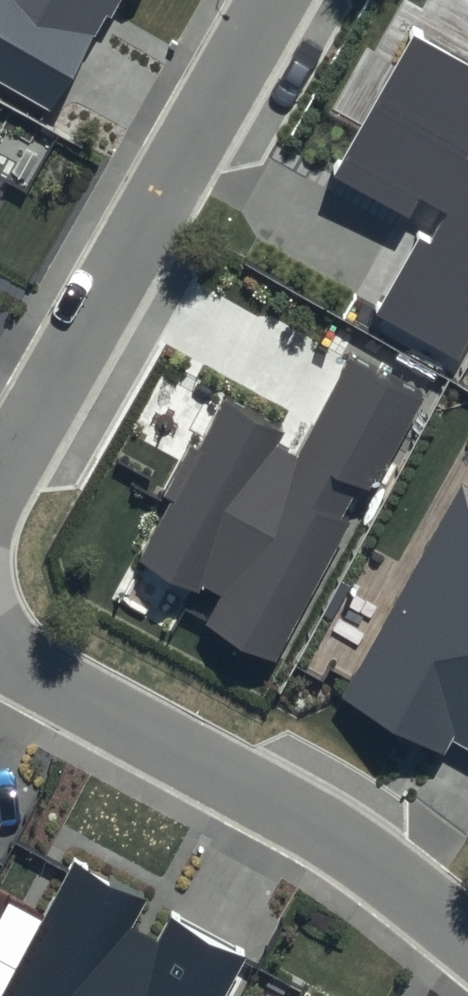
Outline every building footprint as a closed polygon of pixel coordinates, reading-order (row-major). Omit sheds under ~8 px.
[(49,112),(113,0),(0,0),(0,84),(49,112)] [(413,30),(332,175),(408,218),(418,200),(443,214),(428,239),(415,232),(371,311),(460,361),(467,347),(467,61),(413,30)] [(422,398),(350,359),(295,458),(271,445),(280,429),(229,401),(139,562),(198,595),(204,585),(224,596),(208,624),(274,660),(351,520),(345,516),(361,487),(370,491),(422,398)] [(462,486),(341,699),(444,757),(452,742),(467,751),(467,490),(462,486)] [(77,858),(2,995),(227,995),(250,952),(175,912),(158,942),(129,926),(146,895),(77,858)]
